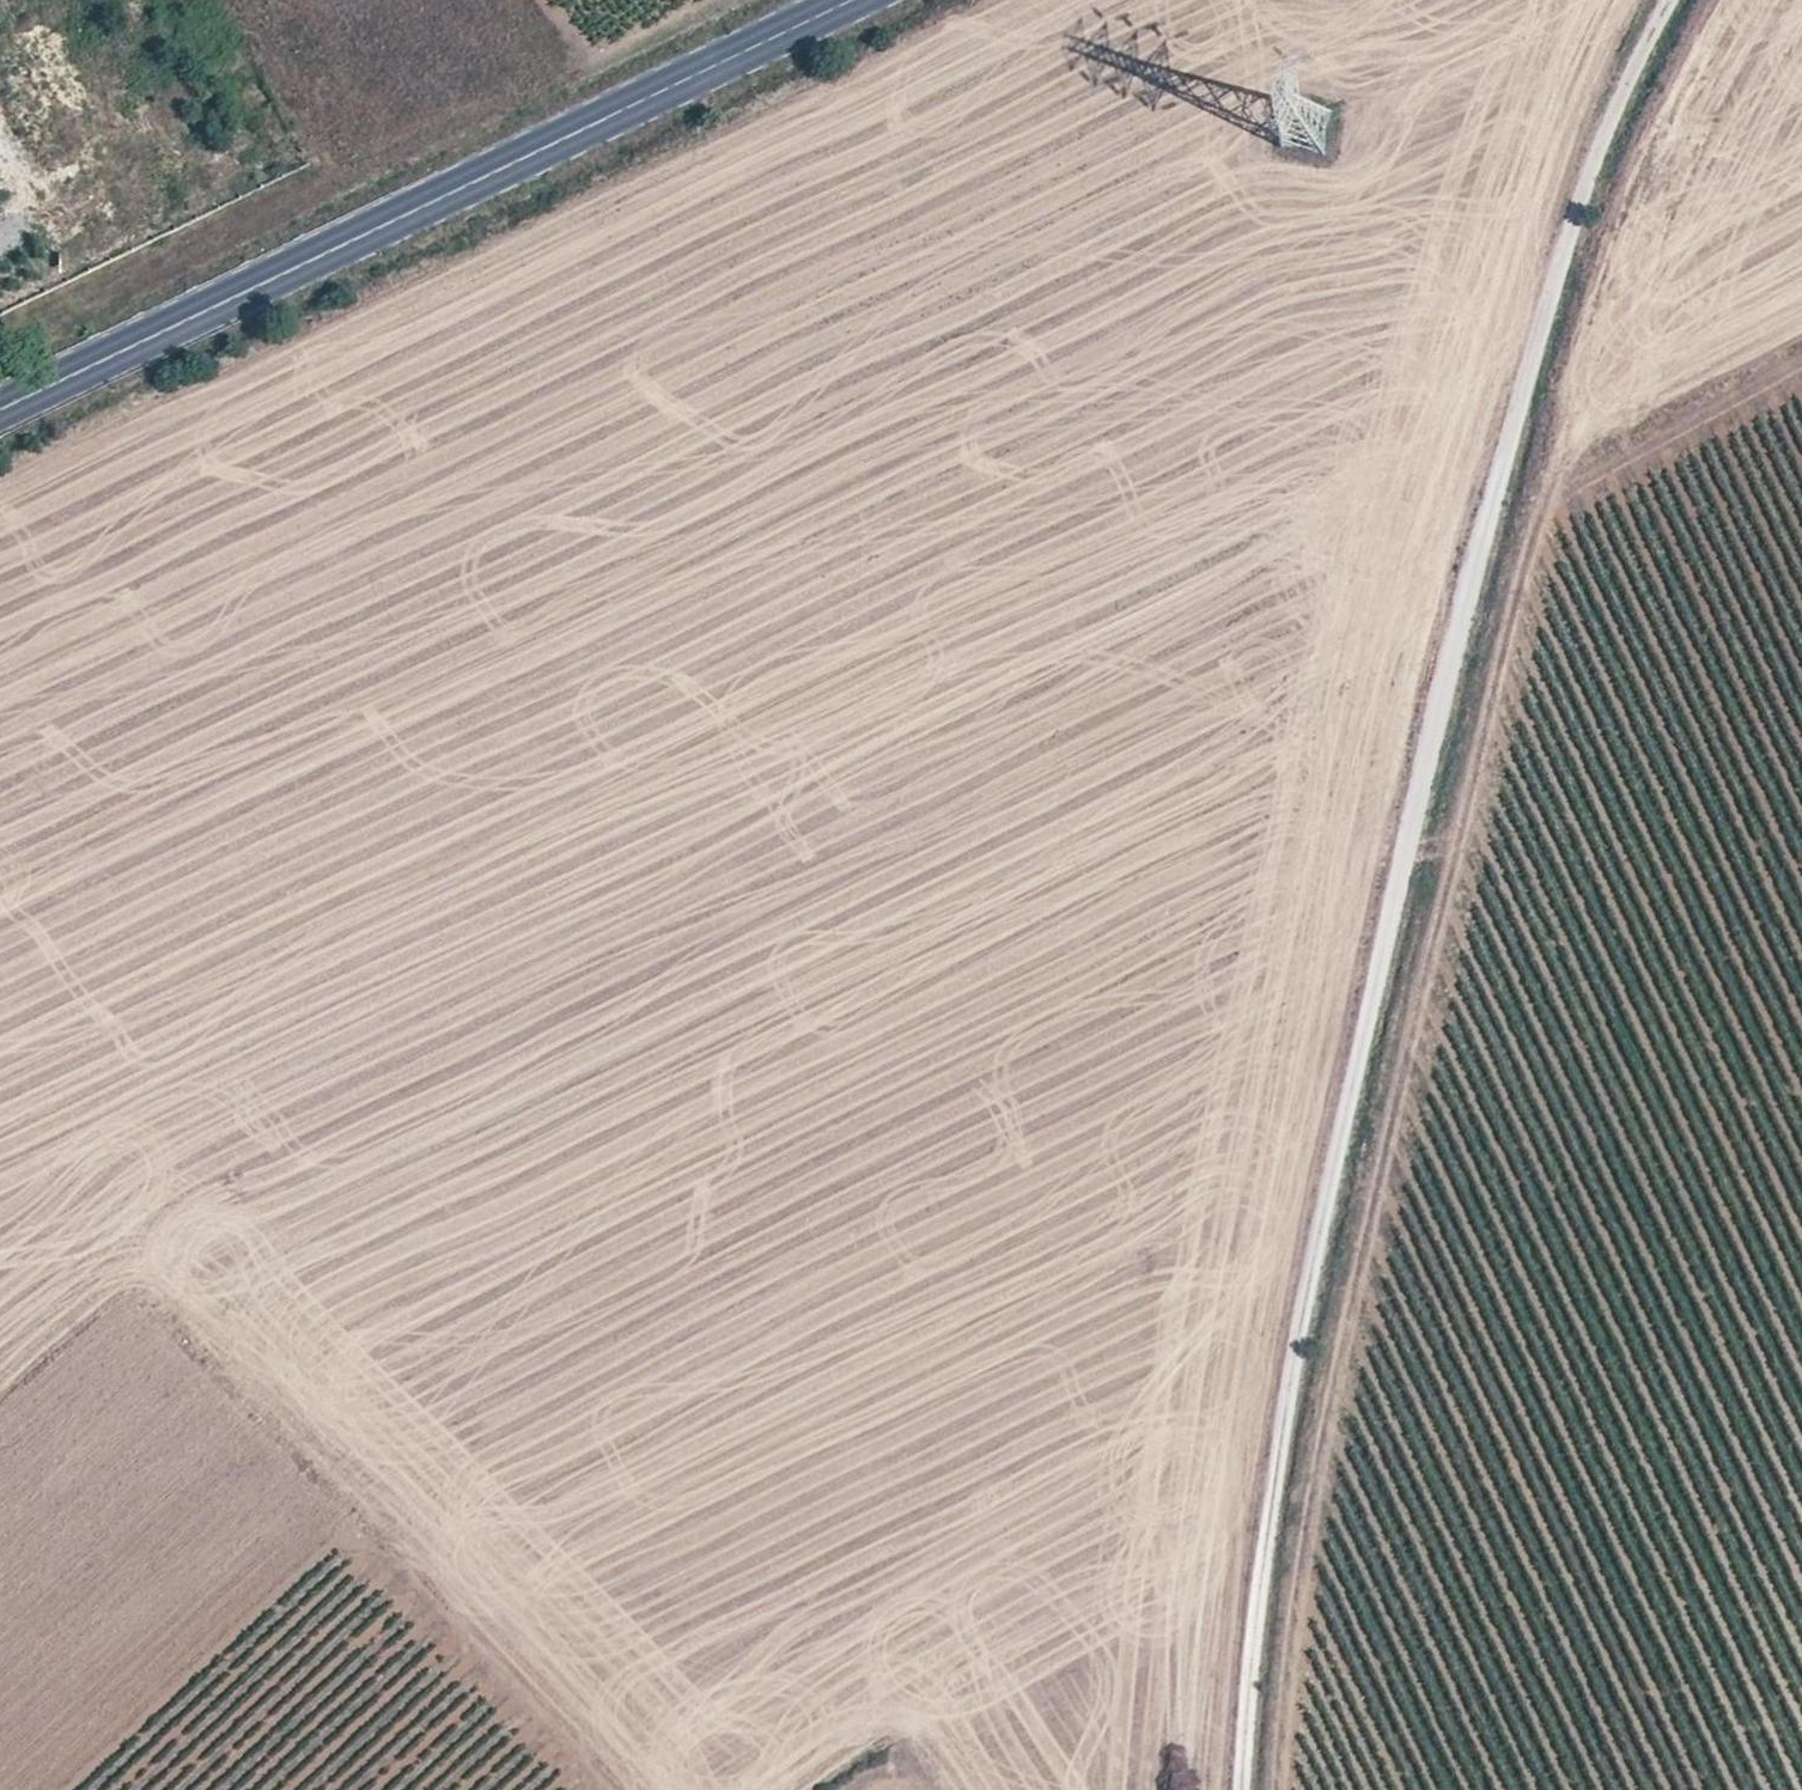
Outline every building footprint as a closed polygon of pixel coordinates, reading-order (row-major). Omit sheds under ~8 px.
[(1295,94),(1283,140),(1320,150),(1332,104),(1295,94)]
